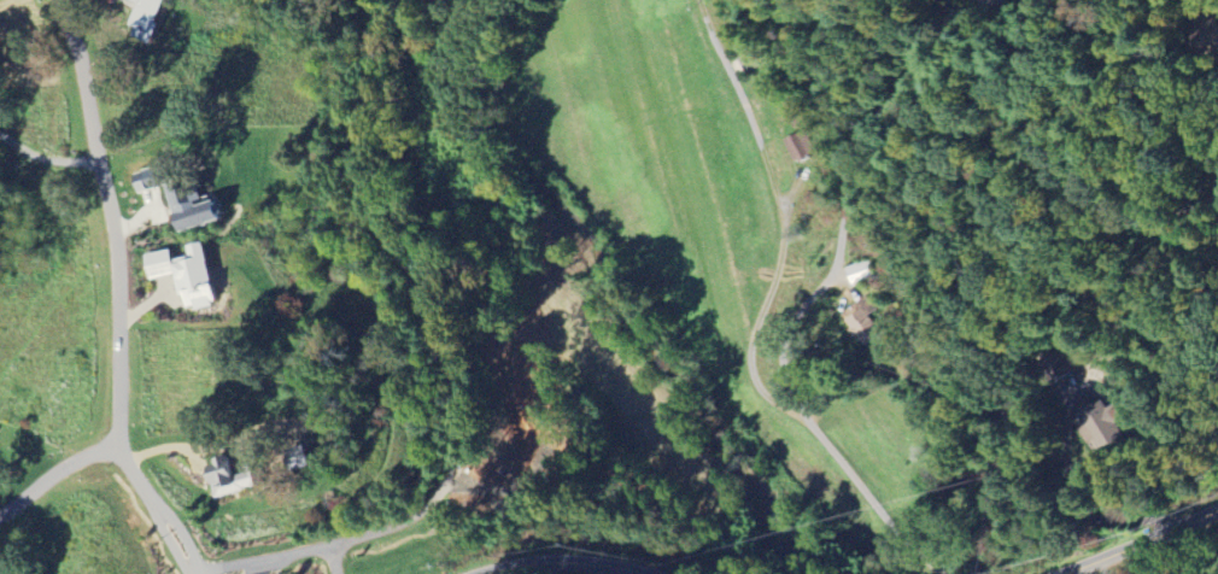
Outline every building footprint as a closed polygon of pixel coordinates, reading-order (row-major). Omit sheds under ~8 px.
[(146,4),(133,35),(156,44),(174,0),(136,0),(146,4)] [(795,163),(813,155),(803,131),(785,139),(795,163)] [(141,192),(171,186),(180,231),(234,220),(229,200),(199,206),(194,181),(180,184),(176,165),(137,173),(141,192)] [(154,279),(179,275),(182,296),(189,295),(192,309),(224,304),(214,242),(193,245),(195,256),(178,259),(176,250),(150,254),(154,279)] [(854,337),(859,335),(865,347),(883,337),(863,300),(840,312),(854,337)] [(1097,452),(1125,438),(1107,400),(1079,413),(1086,427),(1085,427),(1097,452)] [(222,498),(270,484),(264,462),(251,466),(253,472),(241,476),(235,458),(211,465),(222,498)]
